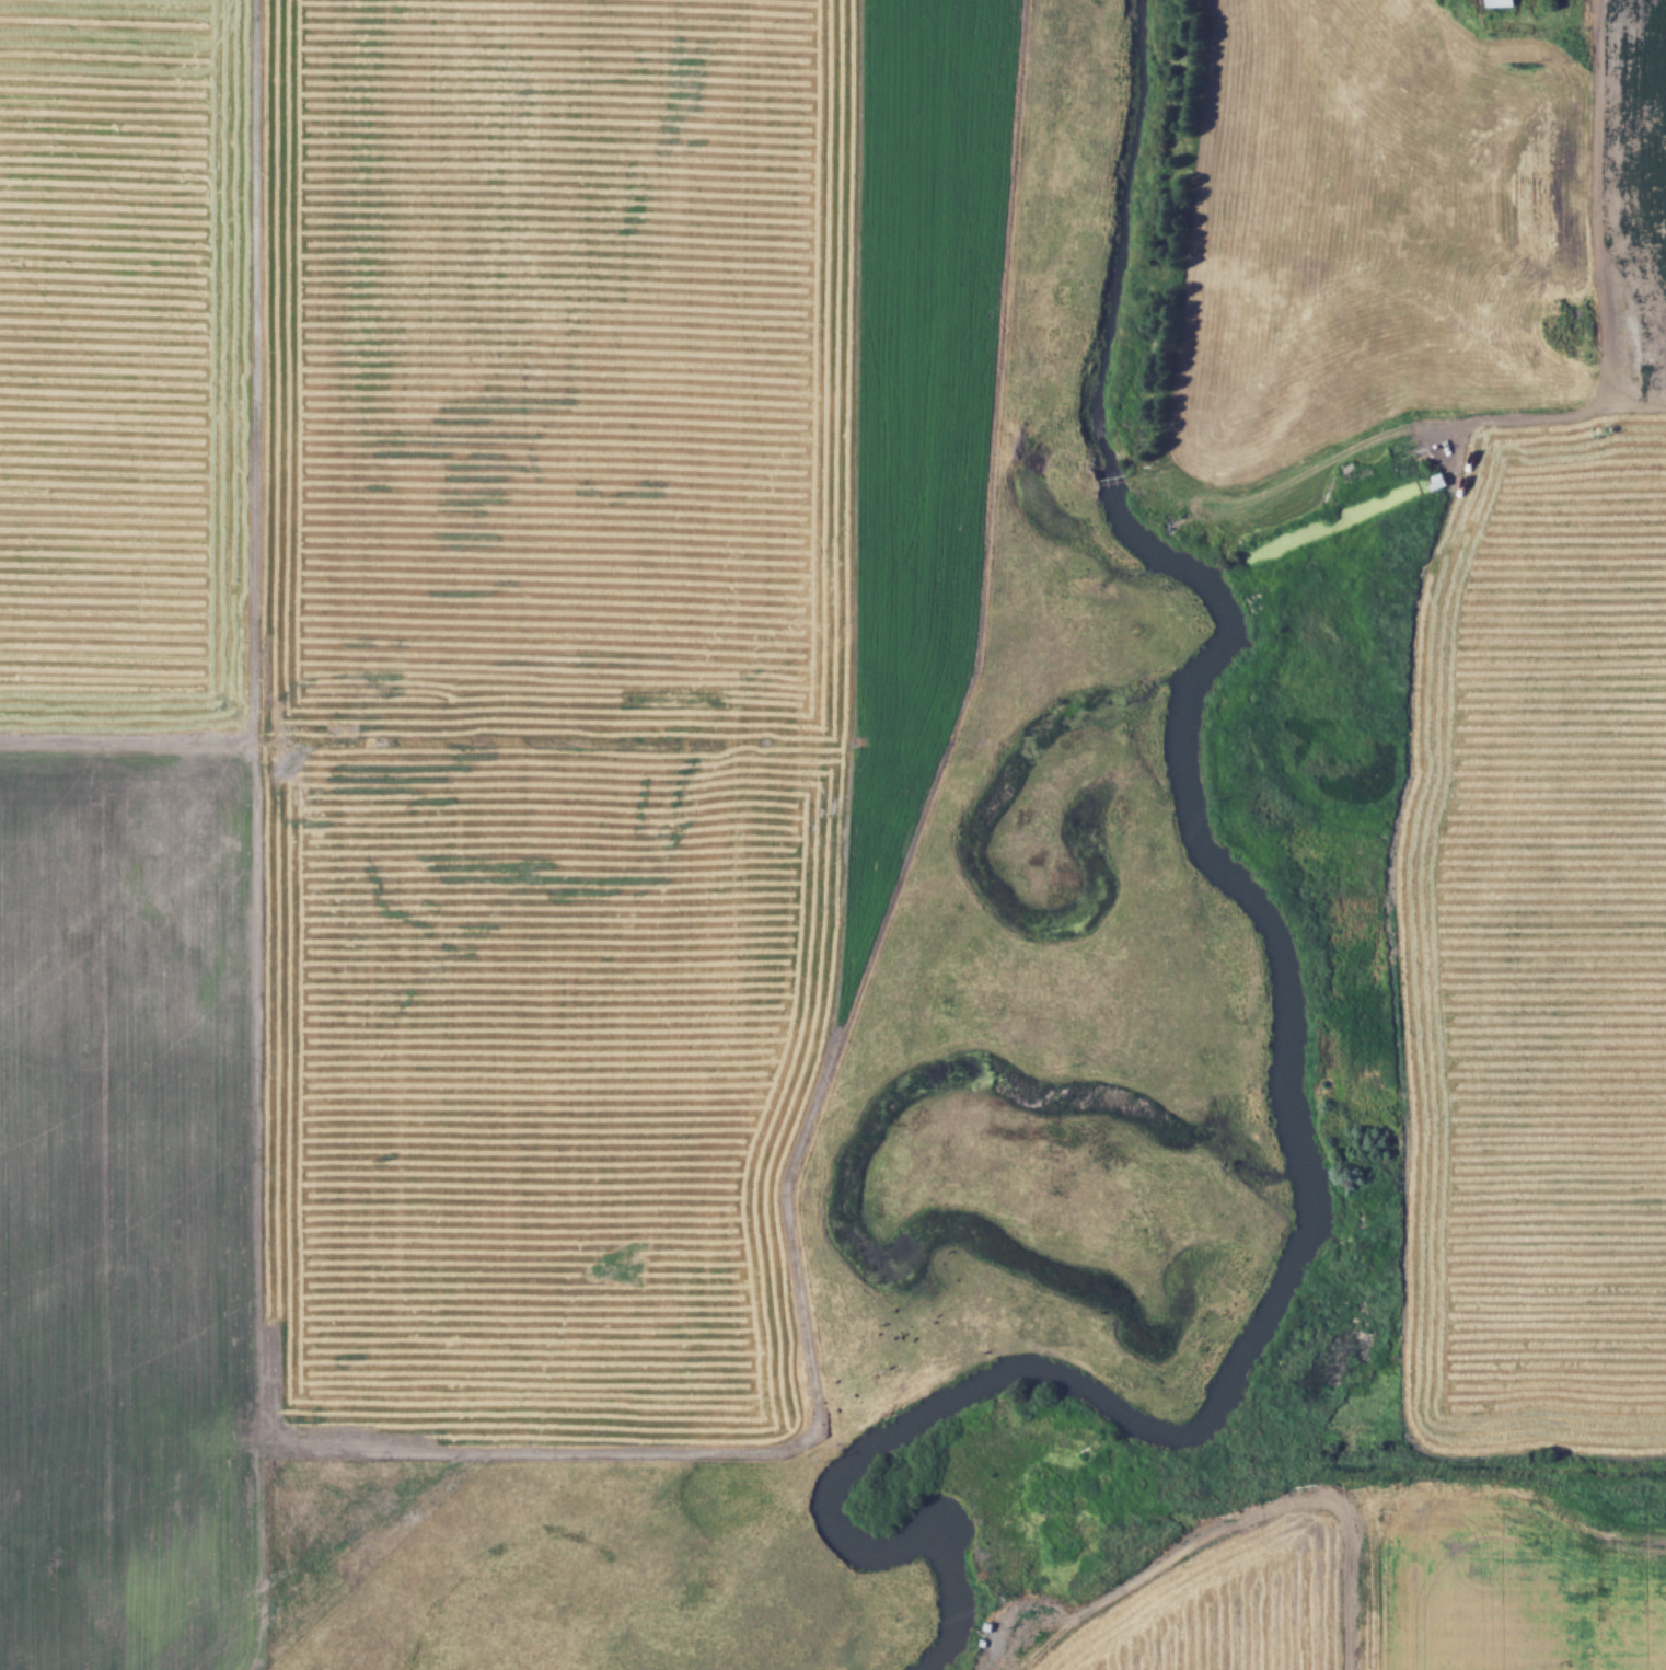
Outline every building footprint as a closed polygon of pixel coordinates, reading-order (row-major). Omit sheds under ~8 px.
[(1429,479),(1434,491),(1449,485),(1444,473),(1429,479)]
